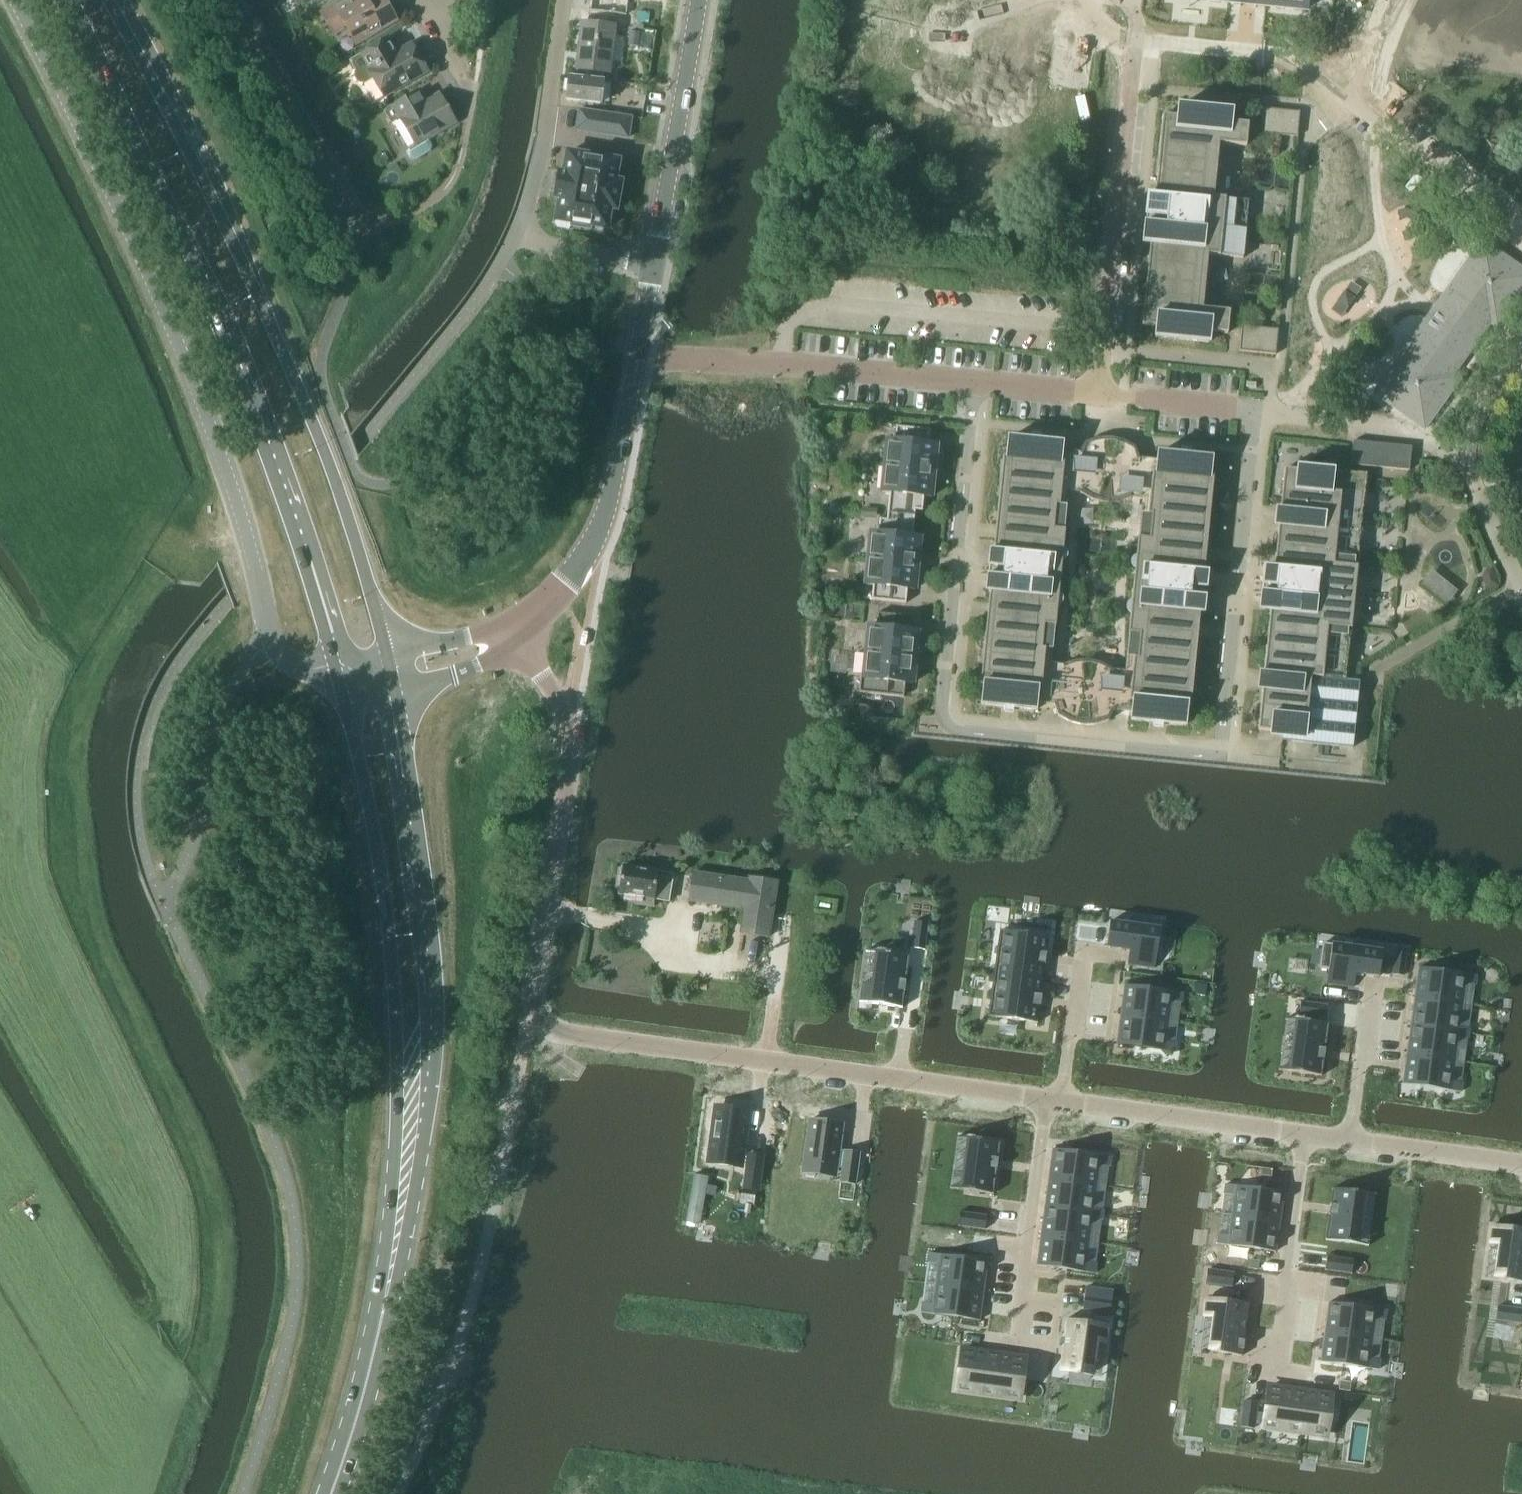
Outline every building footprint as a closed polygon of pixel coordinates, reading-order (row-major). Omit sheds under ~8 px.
[(320,13),(326,24),(333,35),(346,27),(356,43),(396,20),(385,0),(342,0),(320,13)] [(589,4),(596,5),(631,9),(633,9),(634,0),(590,0),(589,4)] [(1228,3),(1265,7),(1304,11),(1305,0),(1198,0),(1228,3)] [(576,69),(575,78),(594,80),(594,71),(608,73),(614,27),(629,28),(631,9),(596,5),(594,24),(582,23),(576,69)] [(629,32),(627,46),(638,47),(639,33),(629,32)] [(395,52),(387,38),(350,60),(355,70),(354,76),(357,81),(363,82),(373,76),(385,96),(426,71),(409,44),(395,52)] [(569,77),(566,101),(600,104),(603,81),(594,80),(575,78),(569,77)] [(409,95),(383,110),(390,122),(398,117),(415,145),(405,151),(409,158),(414,159),(429,150),(430,145),(426,138),(455,121),(450,113),(451,109),(447,102),(444,101),(439,93),(415,107),(409,95)] [(1232,109),(1178,104),(1177,115),(1162,114),(1154,195),(1148,194),(1143,242),(1150,243),(1142,324),(1156,325),(1155,336),(1210,341),(1211,330),(1229,332),(1231,310),(1203,307),(1209,253),(1244,257),(1249,199),(1214,196),(1220,142),(1247,145),(1249,122),(1231,121),(1232,109)] [(1300,111),(1264,107),(1262,132),(1298,135),(1300,111)] [(628,138),(631,118),(578,109),(575,130),(628,138)] [(616,210),(620,182),(614,181),(618,161),(603,159),(604,155),(583,151),(582,155),(567,153),(564,173),(558,172),(557,183),(559,183),(558,188),(556,188),(554,199),(559,200),(556,220),(571,223),(570,226),(590,230),(591,226),(606,229),(610,209),(616,210)] [(1473,349),(1492,322),(1487,318),(1493,310),(1504,318),(1521,294),(1521,268),(1484,240),(1448,291),(1450,293),(1431,319),(1473,349)] [(1394,278),(1388,286),(1400,294),(1406,286),(1394,278)] [(1344,291),(1337,301),(1347,308),(1354,298),(1344,291)] [(1455,374),(1473,349),(1431,319),(1413,344),(1411,342),(1375,391),(1426,428),(1455,387),(1443,379),(1450,370),(1455,374)] [(1278,328),(1242,324),(1239,350),(1275,353),(1278,328)] [(930,429),(896,426),(895,440),(887,439),(882,492),(889,492),(887,519),(880,518),(878,533),(871,532),(866,584),(873,585),(872,599),(906,603),(907,588),(914,589),(920,537),(912,536),(915,509),(922,510),(924,496),(931,496),(936,444),(929,443),(930,429)] [(991,579),(990,589),(990,590),(989,602),(987,616),(981,684),(984,685),(982,704),(1001,706),(1005,706),(1004,711),(1013,711),(1013,707),(1014,707),(1019,707),(1036,709),(1037,700),(1041,701),(1053,702),(1058,715),(1072,722),(1082,724),(1085,724),(1095,724),(1109,719),(1115,709),(1129,711),(1133,711),(1132,718),(1150,720),(1154,720),(1156,720),(1155,725),(1164,726),(1164,721),(1167,722),(1187,723),(1189,705),(1192,705),(1199,637),(1200,626),(1201,611),(1202,600),(1204,581),(1205,570),(1206,561),(1207,550),(1215,476),(1210,475),(1212,457),(1189,454),(1189,450),(1181,449),(1181,454),(1176,453),(1158,451),(1157,461),(1153,461),(1141,460),(1140,457),(1137,446),(1122,439),(1113,437),(1109,437),(1099,437),(1085,441),(1079,451),(1065,450),(1062,449),(1062,442),(1045,440),(1040,440),(1040,435),(1032,434),(1031,439),(1008,437),(1007,455),(1003,455),(996,524),(995,538),(995,540),(994,550),(993,561),(990,560),(988,578),(991,579)] [(1411,445),(1353,439),(1351,463),(1408,469),(1411,445)] [(1297,469),(1284,467),(1275,567),(1267,566),(1266,576),(1264,576),(1261,598),(1264,598),(1263,608),(1271,608),(1259,729),(1283,731),(1282,740),(1353,747),(1360,680),(1346,678),(1366,472),(1297,465),(1297,469)] [(1483,570),(1480,576),(1484,589),(1496,585),(1491,568),(1483,570)] [(1431,572),(1421,585),(1447,606),(1457,593),(1431,572)] [(912,615),(878,612),(876,627),(869,626),(864,675),(861,675),(859,692),(904,696),(906,682),(913,683),(918,630),(911,630),(912,615)] [(847,658),(830,657),(829,674),(846,675),(847,658)] [(848,705),(846,715),(869,718),(870,708),(848,705)] [(669,873),(624,866),(624,868),(621,867),(620,868),(619,870),(617,878),(618,879),(621,881),(619,893),(636,896),(636,903),(653,906),(654,899),(667,901),(670,882),(667,882),(669,873)] [(692,871),(687,900),(730,906),(744,908),(740,933),(767,937),(770,918),(776,881),(748,877),(748,880),(734,878),(692,871)] [(1108,930),(1105,948),(1128,951),(1127,965),(1154,969),(1160,927),(1109,920),(1108,930)] [(914,921),(910,948),(924,950),(928,923),(914,921)] [(996,953),(993,973),(1042,980),(1048,938),(1049,937),(999,930),(996,953)] [(1331,943),(1325,984),(1353,988),(1355,975),(1378,978),(1382,950),(1331,943)] [(859,1000),(858,1002),(902,1008),(909,956),(865,950),(865,952),(874,953),(868,1001),(859,1000)] [(1394,951),(1392,963),(1405,965),(1406,953),(1394,951)] [(1392,963),(1391,974),(1403,976),(1405,965),(1392,963)] [(1417,967),(1413,997),(1463,1004),(1465,984),(1475,985),(1477,975),(1417,967)] [(993,973),(987,1016),(1037,1023),(1037,1021),(1042,980),(993,973)] [(1123,984),(1119,1014),(1169,1021),(1171,1001),(1182,1003),(1183,993),(1123,984)] [(1413,997),(1409,1026),(1469,1034),(1470,1029),(1459,1027),(1463,1004),(1413,997)] [(1287,999),(1285,1014),(1312,1017),(1314,1003),(1287,999)] [(1119,1014),(1115,1044),(1175,1052),(1176,1042),(1166,1041),(1169,1021),(1119,1014)] [(1297,1020),(1290,1072),(1321,1076),(1328,1024),(1297,1020)] [(1409,1026),(1405,1054),(1455,1061),(1458,1037),(1468,1039),(1469,1034),(1409,1026)] [(1405,1054),(1401,1084),(1461,1092),(1462,1082),(1452,1081),(1455,1061),(1405,1054)] [(712,1123),(710,1141),(712,1141),(710,1154),(740,1158),(746,1111),(717,1107),(714,1123),(712,1123)] [(809,1119),(803,1164),(842,1169),(840,1183),(855,1185),(859,1153),(845,1151),(836,1149),(839,1125),(841,1125),(842,1124),(809,1119)] [(965,1177),(963,1190),(969,1190),(969,1191),(993,1194),(1000,1143),(969,1138),(964,1177),(965,1177)] [(1051,1149),(1047,1179),(1097,1185),(1099,1165),(1110,1167),(1111,1157),(1051,1149)] [(747,1155),(744,1174),(759,1176),(762,1157),(747,1155)] [(1260,1168),(1259,1176),(1270,1177),(1271,1170),(1260,1168)] [(1047,1179),(1043,1207),(1103,1215),(1104,1210),(1094,1209),(1097,1185),(1047,1179)] [(1224,1184),(1222,1194),(1233,1195),(1230,1215),(1280,1222),(1284,1192),(1224,1184)] [(1332,1188),(1324,1240),(1355,1244),(1362,1192),(1332,1188)] [(1043,1207),(1039,1236),(1089,1243),(1092,1219),(1102,1220),(1103,1215),(1043,1207)] [(947,1210),(945,1224),(972,1228),(974,1214),(947,1210)] [(1217,1234),(1216,1244),(1275,1252),(1280,1222),(1230,1215),(1227,1235),(1217,1234)] [(1488,1244),(1500,1246),(1496,1279),(1521,1282),(1521,1230),(1490,1225),(1488,1244)] [(1039,1236),(1035,1266),(1095,1274),(1096,1264),(1086,1262),(1089,1243),(1039,1236)] [(928,1253),(926,1263),(937,1264),(934,1284),(984,1291),(988,1261),(928,1253)] [(1326,1255),(1324,1271),(1350,1274),(1352,1259),(1344,1258),(1326,1255)] [(1207,1268),(1205,1284),(1231,1288),(1233,1272),(1207,1268)] [(921,1303),(920,1313),(979,1321),(984,1291),(934,1284),(931,1304),(921,1303)] [(1085,1287),(1084,1295),(1098,1297),(1099,1289),(1085,1287)] [(1099,1289),(1098,1297),(1111,1299),(1112,1291),(1099,1289)] [(1084,1295),(1082,1309),(1109,1313),(1111,1299),(1098,1297),(1084,1295)] [(1205,1298),(1203,1317),(1215,1318),(1210,1352),(1240,1356),(1247,1304),(1205,1298)] [(1327,1302),(1323,1332),(1373,1339),(1375,1319),(1385,1320),(1387,1310),(1327,1302)] [(1494,1321),(1520,1325),(1521,1313),(1521,1309),(1496,1306),(1494,1321)] [(1066,1320),(1059,1371),(1078,1374),(1078,1373),(1088,1375),(1090,1357),(1091,1358),(1093,1342),(1106,1344),(1108,1325),(1066,1320)] [(1323,1332),(1319,1362),(1379,1370),(1380,1360),(1370,1359),(1373,1339),(1323,1332)] [(961,1351),(956,1389),(1020,1397),(1025,1359),(961,1351)] [(1262,1425),(1262,1426),(1326,1434),(1331,1396),(1267,1388),(1264,1414),(1262,1425)] [(1255,1413),(1256,1402),(1243,1401),(1240,1427),(1253,1429),(1253,1424),(1255,1413)] [(1255,1413),(1253,1424),(1262,1425),(1264,1414),(1255,1413)]
